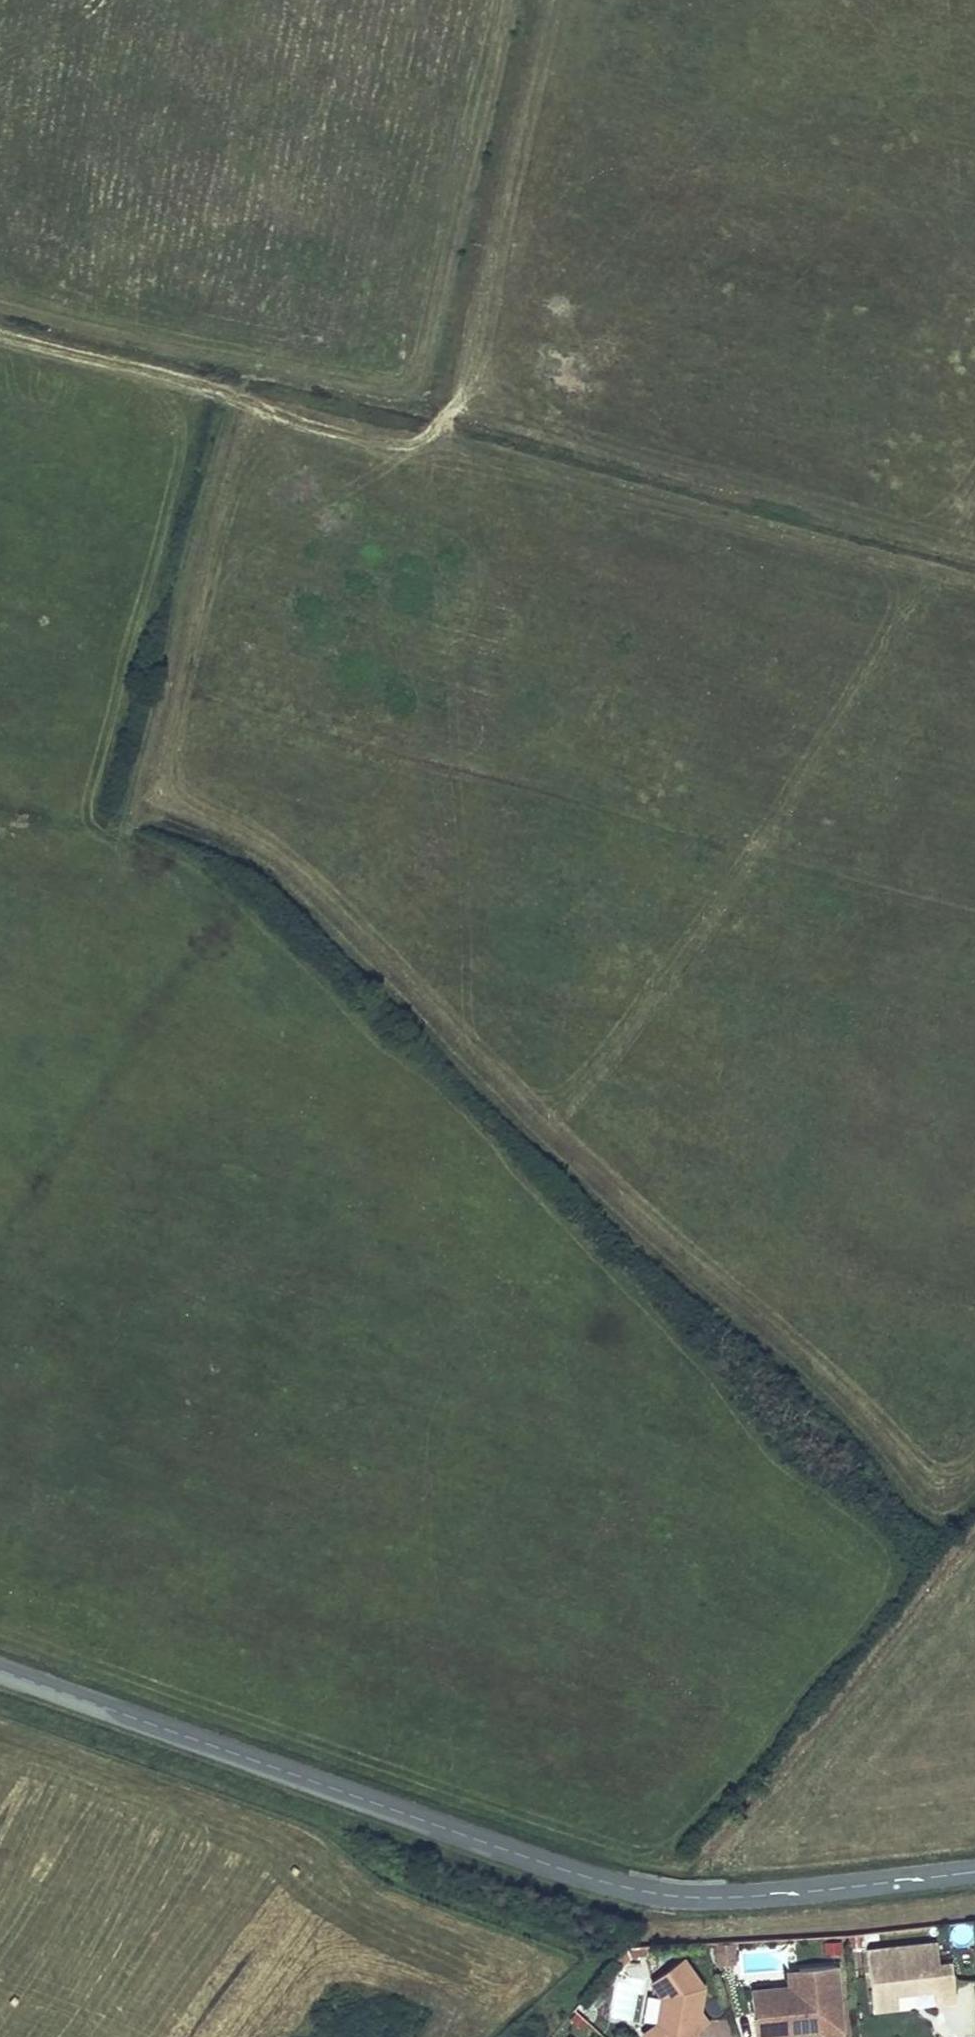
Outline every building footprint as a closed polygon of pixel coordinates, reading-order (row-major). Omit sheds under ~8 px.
[(949,1999),(945,1962),(933,1963),(931,1941),(861,1949),(867,2008),(892,2005),(891,1990),(928,1986),(930,2001),(949,1999)] [(728,1957),(727,1942),(711,1943),(712,1958),(728,1957)] [(697,1986),(678,1958),(646,1981),(656,1995),(652,2022),(657,2030),(647,2036),(689,2036),(690,2027),(686,2020),(688,2013),(693,2009),(697,1986)] [(829,1963),(792,1967),(794,1993),(764,1996),(763,1986),(745,1988),(749,2036),(800,2032),(800,2027),(815,2026),(815,2030),(816,2036),(837,2036),(829,1963)] [(794,1993),(792,1967),(782,1967),(784,1985),(763,1986),(764,1996),(794,1993)] [(686,2020),(690,2027),(700,2020),(693,2009),(688,2013),(686,2020)] [(652,2022),(638,2032),(641,2036),(647,2036),(657,2030),(652,2022)]
